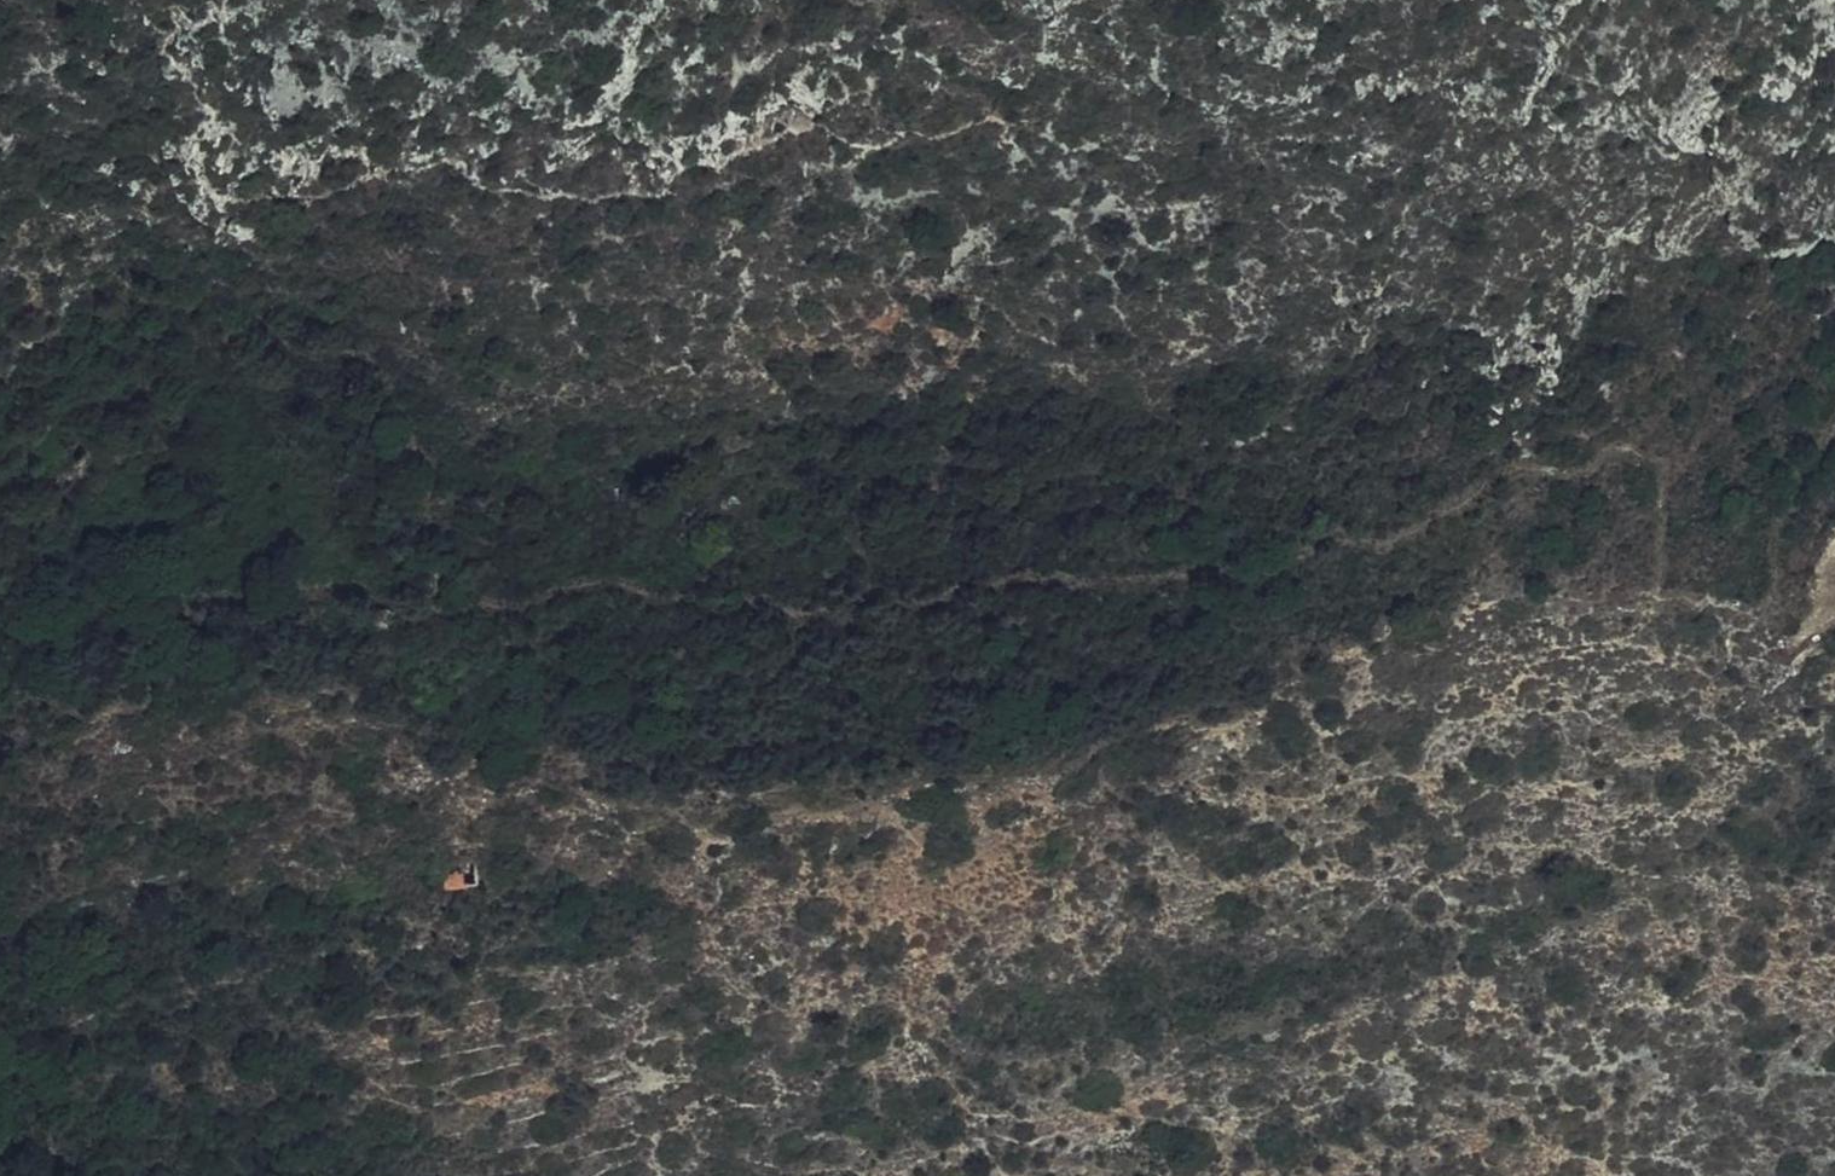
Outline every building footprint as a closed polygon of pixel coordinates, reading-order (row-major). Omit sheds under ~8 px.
[(451,860),(456,887),(492,885),(487,856),(451,860)]
